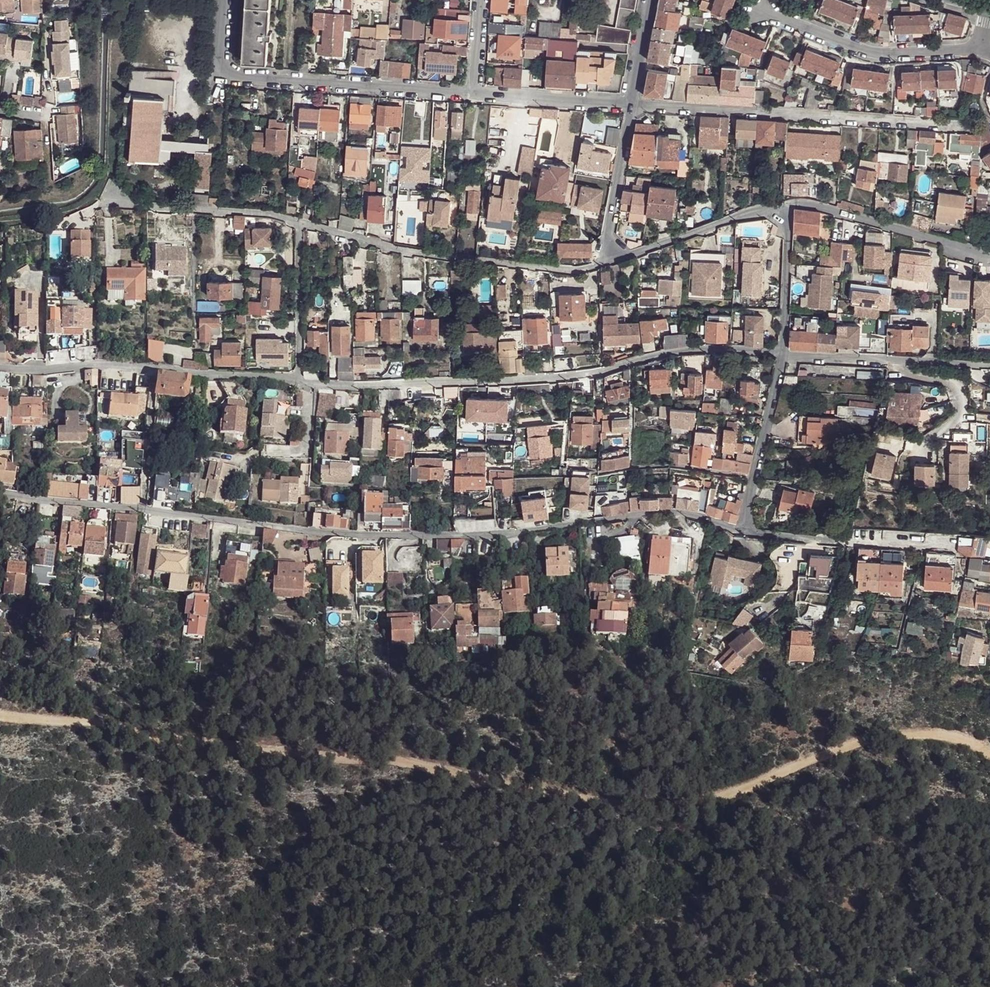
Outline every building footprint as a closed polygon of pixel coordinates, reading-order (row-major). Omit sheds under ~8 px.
[(0,0),(0,9),(15,10),(14,0),(4,0),(0,0)] [(22,14),(42,12),(41,0),(20,0),(22,14)] [(267,64),(268,39),(271,39),(272,32),(269,32),(270,0),(246,0),(243,63),(267,64)] [(352,9),(352,0),(345,0),(344,9),(352,9)] [(491,12),(522,14),(527,14),(528,0),(492,0),(491,12)] [(616,28),(630,30),(631,30),(636,0),(621,0),(616,28)] [(667,10),(669,2),(675,3),(675,0),(658,0),(657,9),(664,10),(667,10)] [(711,11),(716,13),(726,17),(733,0),(716,0),(714,4),(709,2),(702,0),(699,7),(711,11)] [(856,7),(839,0),(820,0),(817,9),(855,24),(859,13),(857,12),(858,10),(859,8),(856,7)] [(865,10),(883,14),(884,9),(887,0),(867,0),(865,10)] [(910,7),(910,15),(919,15),(918,6),(910,7)] [(931,30),(933,30),(932,18),(930,18),(930,14),(919,15),(910,15),(910,7),(901,8),(902,16),(893,16),(894,21),(891,21),(892,32),(908,32),(931,30)] [(653,27),(672,30),(678,31),(681,13),(673,12),(667,10),(664,10),(657,9),(653,27)] [(435,26),(426,25),(424,43),(434,44),(435,35),(456,37),(456,40),(468,41),(470,15),(465,15),(458,14),(458,11),(446,10),(445,19),(435,18),(435,26)] [(865,10),(864,16),(874,18),(882,20),(883,14),(865,10)] [(939,18),(941,29),(943,30),(948,15),(939,12),(939,18)] [(352,15),(315,13),(314,27),(319,27),(324,27),(323,45),(318,45),(317,54),(322,54),(341,56),(343,29),(350,29),(352,15)] [(882,20),(874,18),(872,27),(875,28),(879,29),(879,31),(888,32),(888,15),(883,14),(882,20)] [(948,15),(943,30),(961,35),(966,19),(948,14),(948,15)] [(688,32),(688,33),(701,36),(703,18),(691,16),(688,32)] [(423,21),(404,19),(403,37),(422,38),(423,21)] [(970,20),(966,19),(961,35),(962,40),(964,39),(965,38),(967,36),(968,34),(971,23),(971,22),(970,20)] [(68,20),(55,21),(55,31),(52,31),(53,43),(55,43),(56,50),(51,50),(53,76),(55,76),(71,75),(79,74),(77,52),(70,52),(68,20)] [(562,25),(541,23),(540,37),(551,38),(551,39),(561,40),(562,34),(562,26),(562,25)] [(490,24),(489,34),(501,35),(521,37),(525,37),(525,36),(526,27),(521,27),(490,24)] [(628,44),(630,30),(616,28),(598,25),(596,42),(628,44)] [(376,26),(376,29),(375,39),(385,40),(387,40),(388,27),(376,26)] [(562,26),(562,34),(571,35),(571,31),(564,32),(565,27),(562,26)] [(653,27),(651,40),(671,43),(677,44),(680,31),(678,31),(672,30),(653,27)] [(354,31),(354,38),(360,38),(371,39),(375,39),(376,29),(360,28),(360,31),(354,31)] [(726,42),(726,45),(730,46),(760,57),(763,50),(766,42),(732,29),(728,37),(726,42)] [(943,30),(941,29),(939,29),(941,41),(962,40),(961,35),(943,30)] [(908,32),(909,40),(913,40),(913,37),(932,36),(931,30),(908,32)] [(680,31),(677,44),(686,46),(688,33),(688,32),(680,31)] [(888,32),(879,31),(878,36),(877,41),(882,42),(890,42),(890,32),(888,32)] [(6,54),(5,61),(14,62),(14,58),(21,59),(31,60),(33,42),(8,38),(8,35),(0,33),(0,53),(6,54)] [(685,57),(684,64),(690,64),(696,65),(701,36),(688,33),(686,46),(685,51),(685,57)] [(521,37),(501,35),(499,55),(519,57),(521,37)] [(524,47),(524,55),(536,56),(536,48),(544,49),(544,48),(549,49),(550,49),(551,39),(551,38),(540,37),(527,36),(526,47),(524,47)] [(371,39),(360,38),(358,64),(370,65),(370,64),(370,58),(370,57),(384,58),(385,40),(375,39),(371,39)] [(579,50),(579,41),(576,41),(561,40),(551,39),(550,49),(549,49),(549,59),(572,61),(577,61),(579,50)] [(651,40),(647,61),(667,65),(669,52),(671,43),(651,40)] [(418,42),(416,67),(425,67),(425,70),(441,71),(443,45),(434,44),(424,43),(418,42)] [(730,46),(726,45),(723,44),(721,51),(727,53),(730,46)] [(466,55),(467,47),(443,45),(441,71),(441,72),(456,73),(457,55),(466,55)] [(801,61),(799,64),(832,77),(833,78),(835,74),(839,63),(823,56),(805,49),(801,61)] [(577,61),(575,80),(588,82),(589,76),(598,77),(597,82),(609,84),(610,75),(612,75),(615,53),(579,50),(577,61)] [(722,66),(733,67),(736,59),(725,54),(722,66)] [(824,54),(823,56),(839,63),(841,58),(831,54),(828,55),(824,54)] [(772,55),(766,71),(784,77),(787,70),(790,62),(773,56),(772,55)] [(572,61),(549,59),(548,68),(548,72),(546,89),(569,90),(572,61)] [(572,61),(569,90),(575,90),(575,80),(577,61),(572,61)] [(400,63),(388,62),(387,76),(409,78),(410,63),(400,63)] [(670,63),(668,73),(677,74),(681,75),(682,75),(683,65),(678,64),(677,64),(670,63)] [(680,87),(678,100),(682,100),(687,101),(689,84),(689,77),(690,71),(690,64),(684,64),(683,65),(682,75),(681,75),(680,87)] [(308,65),(300,65),(299,71),(299,73),(308,73),(308,65)] [(874,65),(873,72),(888,74),(889,67),(874,65)] [(967,71),(966,72),(967,72),(968,72),(976,74),(977,70),(977,67),(968,65),(967,71)] [(736,77),(737,67),(733,67),(722,66),(721,80),(721,87),(735,88),(736,87),(736,81),(736,77)] [(505,68),(496,67),(495,85),(503,86),(505,68)] [(522,69),(505,68),(503,86),(513,87),(521,87),(522,73),(522,69)] [(787,70),(784,77),(788,79),(792,69),(790,68),(789,71),(787,70)] [(873,72),(851,68),(850,77),(846,76),(842,89),(850,90),(851,85),(868,88),(886,90),(887,90),(888,83),(890,83),(891,74),(888,74),(873,72)] [(756,75),(755,79),(762,81),(764,71),(756,69),(756,75)] [(958,69),(899,73),(899,82),(897,82),(897,89),(911,88),(938,87),(943,87),(957,86),(956,78),(959,78),(958,69)] [(175,72),(131,70),(129,92),(131,92),(131,94),(146,95),(146,97),(164,99),(163,110),(172,111),(175,72)] [(643,95),(663,97),(667,79),(668,73),(648,70),(648,71),(643,95)] [(830,83),(837,86),(842,74),(838,72),(837,75),(835,74),(833,78),(832,77),(830,83)] [(968,72),(965,91),(974,93),(979,94),(981,94),(985,76),(980,75),(976,74),(968,72)] [(530,74),(522,73),(521,87),(529,88),(530,74)] [(803,76),(800,85),(808,88),(811,80),(803,76)] [(702,78),(702,84),(720,86),(721,87),(721,80),(702,78)] [(689,84),(687,101),(700,101),(702,84),(689,84)] [(702,84),(700,101),(718,103),(720,86),(702,84)] [(737,104),(754,106),(754,105),(754,91),(755,88),(736,87),(735,88),(721,87),(720,86),(718,103),(737,104)] [(886,90),(868,88),(868,93),(877,93),(877,95),(879,95),(878,99),(886,100),(886,90)] [(911,88),(897,89),(898,99),(907,99),(907,94),(911,93),(911,88)] [(804,108),(814,109),(815,104),(817,104),(818,101),(817,101),(819,92),(809,89),(807,96),(804,108)] [(762,92),(754,91),(754,105),(761,105),(762,92)] [(123,128),(131,129),(128,159),(127,158),(127,160),(136,161),(136,160),(158,162),(160,148),(160,140),(163,110),(164,99),(146,97),(146,95),(131,94),(130,97),(126,96),(123,128)] [(12,95),(11,103),(33,106),(34,98),(20,96),(12,95)] [(35,96),(34,106),(39,107),(42,107),(42,97),(35,96)] [(360,97),(351,96),(350,104),(359,104),(360,97)] [(359,104),(370,105),(371,97),(365,97),(360,97),(359,104)] [(914,109),(914,116),(917,116),(920,116),(937,117),(937,107),(926,107),(927,108),(925,108),(925,103),(921,103),(921,108),(920,108),(914,107),(914,109)] [(359,104),(350,104),(349,121),(369,123),(370,122),(370,105),(359,104)] [(840,104),(839,111),(847,111),(864,112),(864,105),(840,104)] [(75,136),(74,106),(61,107),(61,114),(56,115),(58,137),(75,136)] [(401,107),(378,106),(377,124),(386,124),(400,125),(401,107)] [(894,107),(894,114),(908,116),(914,116),(914,109),(894,107)] [(320,109),(300,108),(298,134),(318,135),(319,130),(320,109)] [(945,108),(945,118),(960,119),(960,116),(960,109),(961,109),(945,108)] [(340,110),(320,109),(319,130),(339,131),(340,110)] [(445,111),(436,110),(434,126),(444,127),(445,111)] [(463,112),(453,111),(452,127),(461,128),(463,112)] [(720,118),(700,117),(699,141),(710,142),(709,149),(727,150),(728,140),(719,140),(719,136),(720,118)] [(719,136),(719,140),(728,140),(729,119),(720,118),(719,136)] [(13,120),(4,119),(3,127),(7,128),(11,128),(13,120)] [(736,137),(756,138),(757,120),(737,119),(736,137)] [(757,120),(756,138),(756,143),(755,148),(762,148),(763,143),(772,144),(774,122),(757,120)] [(981,152),(989,145),(989,125),(987,121),(985,120),(983,120),(982,135),(981,146),(981,152)] [(369,123),(349,121),(349,128),(368,129),(369,123)] [(777,122),(776,138),(786,139),(787,132),(786,131),(787,122),(782,122),(777,122)] [(658,135),(659,124),(638,123),(636,133),(658,135)] [(386,132),(386,124),(377,124),(377,131),(386,132)] [(451,138),(461,138),(461,128),(452,127),(451,138)] [(285,149),(287,129),(286,129),(269,128),(268,128),(267,133),(267,147),(285,149)] [(35,130),(15,131),(17,159),(37,158),(37,157),(36,141),(35,130)] [(338,142),(339,131),(319,130),(318,135),(318,140),(338,142)] [(608,130),(605,145),(617,147),(620,132),(608,130)] [(908,130),(906,146),(915,147),(916,131),(908,130)] [(920,131),(916,131),(915,147),(915,150),(925,150),(925,155),(927,156),(933,156),(933,154),(935,141),(936,132),(920,131)] [(252,132),(251,152),(260,153),(261,147),(262,133),(252,132)] [(839,161),(841,136),(812,134),(812,137),(809,136),(809,134),(787,132),(786,139),(785,148),(785,157),(807,159),(807,157),(824,158),(824,160),(839,161)] [(267,147),(267,133),(262,133),(261,147),(260,153),(285,155),(285,149),(267,147)] [(636,133),(634,133),(630,162),(644,163),(644,168),(653,169),(658,135),(636,133)] [(961,134),(951,134),(950,144),(971,145),(971,158),(973,158),(980,159),(981,152),(981,146),(982,135),(961,134)] [(658,135),(653,169),(656,169),(656,166),(679,167),(681,136),(669,135),(658,135)] [(756,138),(736,137),(736,147),(755,148),(756,143),(756,138)] [(786,139),(776,138),(775,141),(779,142),(779,147),(779,148),(785,148),(786,139)] [(209,144),(160,140),(160,148),(169,149),(196,151),(196,150),(208,151),(209,144)] [(474,141),(466,140),(465,155),(473,155),(474,141)] [(605,145),(583,141),(578,167),(606,172),(610,153),(616,154),(617,147),(605,145)] [(699,141),(698,148),(709,149),(710,142),(699,141)] [(944,142),(935,141),(933,154),(943,154),(944,142)] [(971,145),(950,144),(950,152),(951,152),(951,156),(960,157),(959,160),(972,161),(973,158),(971,158),(971,145)] [(290,145),(289,165),(300,168),(303,169),(316,172),(316,158),(305,158),(299,158),(300,146),(290,145)] [(368,147),(348,146),(347,152),(346,175),(366,176),(368,147)] [(160,148),(158,162),(168,163),(169,149),(160,148)] [(208,151),(196,150),(196,151),(193,188),(195,189),(204,189),(209,190),(212,151),(208,151)] [(925,155),(915,155),(915,165),(926,166),(927,156),(925,155)] [(972,161),(970,195),(977,196),(978,187),(979,178),(979,170),(980,159),(973,158),(972,161)] [(860,161),(859,168),(876,171),(877,164),(873,163),(860,161)] [(880,162),(879,177),(888,178),(890,163),(880,162)] [(890,163),(888,178),(906,180),(907,165),(890,163)] [(311,188),(316,172),(303,169),(300,168),(296,167),(289,165),(289,170),(295,172),(294,175),(300,176),(298,185),(311,188)] [(564,201),(569,168),(552,165),(551,169),(542,168),(536,197),(564,201)] [(859,168),(857,179),(875,182),(876,171),(859,168)] [(491,194),(488,217),(501,219),(513,220),(516,201),(517,202),(520,179),(506,176),(505,186),(503,196),(492,194),(491,194)] [(624,190),(620,211),(630,212),(644,214),(646,214),(651,186),(652,178),(639,178),(638,187),(633,186),(632,191),(624,190)] [(857,179),(856,186),(874,191),(875,182),(857,179)] [(503,196),(505,186),(493,184),(492,194),(503,196)] [(573,185),(570,206),(599,211),(602,190),(573,185)] [(783,195),(792,193),(790,185),(789,185),(783,185),(783,191),(783,195)] [(677,189),(651,186),(646,214),(673,217),(677,189)] [(976,221),(986,222),(986,217),(986,216),(989,216),(989,189),(984,186),(978,187),(977,196),(976,215),(976,216),(976,220),(976,221)] [(445,190),(429,188),(428,200),(430,200),(444,202),(445,190)] [(479,191),(469,190),(467,213),(477,214),(479,191)] [(940,193),(936,216),(955,219),(963,220),(962,223),(971,224),(973,211),(965,209),(966,206),(967,197),(940,193)] [(189,194),(188,204),(208,205),(209,195),(189,194)] [(384,197),(370,195),(369,206),(368,220),(385,222),(386,210),(383,209),(383,205),(384,197)] [(449,215),(450,202),(444,202),(430,200),(428,213),(449,215)] [(687,201),(680,201),(680,208),(678,214),(678,224),(685,225),(686,213),(686,208),(687,204),(687,201)] [(848,203),(847,209),(863,213),(864,209),(864,208),(848,203)] [(286,207),(286,215),(294,217),(295,208),(286,207)] [(794,210),(793,233),(819,236),(820,212),(794,210)] [(448,226),(449,215),(428,213),(427,223),(448,226)] [(561,216),(537,213),(536,221),(560,224),(561,216)] [(245,216),(235,216),(234,228),(244,229),(245,228),(244,227),(245,219),(245,216)] [(339,229),(351,233),(355,219),(342,216),(339,229)] [(244,229),(245,251),(253,250),(253,245),(270,246),(271,230),(245,228),(244,229)] [(70,233),(70,260),(88,260),(88,233),(70,233)] [(683,262),(685,242),(681,243),(681,244),(681,245),(681,246),(680,247),(681,249),(675,249),(677,262),(683,262)] [(842,242),(842,244),(841,257),(841,260),(853,262),(856,244),(842,242)] [(592,243),(558,243),(557,256),(591,256),(592,243)] [(830,255),(830,266),(832,267),(833,267),(841,267),(841,260),(841,257),(842,244),(831,243),(830,255)] [(884,244),(864,244),(864,263),(891,264),(891,252),(883,251),(884,244)] [(153,246),(153,271),(166,271),(166,277),(182,277),(183,250),(174,250),(174,246),(153,246)] [(742,262),(744,262),(742,294),(760,295),(762,267),(756,267),(756,262),(760,262),(761,248),(743,247),(742,262)] [(689,252),(687,293),(691,294),(692,261),(719,262),(723,263),(724,253),(689,252)] [(900,252),(897,278),(929,281),(931,256),(900,252)] [(820,255),(820,266),(830,266),(830,255),(820,255)] [(352,256),(343,256),(343,275),(353,275),(353,273),(352,261),(352,256)] [(719,262),(692,261),(691,294),(718,295),(719,262)] [(718,295),(691,294),(687,293),(687,298),(722,300),(722,295),(723,263),(719,262),(718,295)] [(820,266),(818,266),(817,274),(813,273),(812,283),(810,283),(808,307),(830,308),(832,267),(830,266),(820,266)] [(263,283),(263,277),(264,271),(249,269),(248,282),(263,283)] [(452,271),(452,283),(468,283),(467,270),(452,271)] [(610,270),(601,270),(602,284),(611,284),(610,270)] [(142,271),(124,271),(106,271),(107,291),(124,290),(124,301),(142,301),(142,271)] [(660,279),(659,294),(678,295),(681,295),(682,272),(679,272),(675,272),(674,280),(660,279)] [(353,275),(343,275),(344,287),(353,287),(353,282),(353,275)] [(261,302),(248,301),(247,313),(265,315),(265,307),(279,308),(281,278),(263,277),(263,283),(261,302)] [(958,278),(949,277),(948,298),(969,299),(970,279),(958,278)] [(421,279),(402,280),(402,296),(421,295),(421,279)] [(975,279),(974,307),(977,307),(976,320),(989,321),(989,307),(989,293),(989,280),(975,279)] [(232,282),(209,282),(209,297),(231,298),(232,282)] [(232,282),(231,298),(243,298),(243,282),(232,282)] [(496,282),(497,299),(507,299),(507,282),(496,282)] [(741,289),(732,288),(731,303),(740,303),(741,289)] [(124,290),(107,291),(106,301),(124,301),(124,290)] [(890,294),(853,290),(852,300),(852,305),(855,305),(853,316),(878,319),(880,310),(889,311),(890,294)] [(37,294),(26,294),(26,291),(14,291),(14,317),(19,317),(19,331),(37,331),(37,294)] [(585,294),(561,295),(561,296),(561,307),(561,320),(586,319),(585,306),(585,302),(585,294)] [(47,323),(46,336),(82,336),(82,330),(89,330),(90,310),(83,310),(61,310),(61,302),(54,302),(54,295),(47,295),(47,302),(47,323)] [(561,296),(551,296),(551,307),(561,307),(561,296)] [(660,304),(660,297),(657,297),(642,296),(639,296),(639,303),(640,306),(660,306),(660,304)] [(948,298),(939,297),(939,305),(947,306),(948,298)] [(948,298),(947,306),(969,307),(969,299),(948,298)] [(378,300),(378,312),(378,319),(382,319),(382,339),(399,339),(399,319),(403,319),(403,312),(402,300),(394,300),(394,313),(386,313),(386,300),(378,300)] [(83,303),(61,302),(61,310),(83,310),(83,303)] [(481,307),(483,314),(493,312),(491,304),(481,307)] [(279,308),(265,307),(265,315),(283,316),(283,309),(279,308)] [(415,307),(415,319),(415,340),(438,340),(438,319),(425,319),(425,307),(415,307)] [(707,340),(727,341),(728,322),(730,322),(731,311),(728,311),(728,315),(708,314),(707,340)] [(357,339),(374,339),(374,321),(376,321),(376,313),(357,313),(358,319),(357,319),(357,339)] [(764,318),(748,317),(746,346),(762,347),(764,318)] [(219,318),(201,318),(200,333),(210,334),(210,327),(219,326),(219,318)] [(547,331),(546,318),(522,319),(523,330),(523,344),(530,344),(547,343),(547,340),(550,340),(550,331),(547,331)] [(667,319),(652,320),(642,321),(643,330),(653,329),(658,329),(667,328),(667,319)] [(818,332),(818,321),(808,320),(807,331),(818,332)] [(642,342),(641,322),(627,323),(627,342),(642,342)] [(604,324),(605,345),(627,344),(627,342),(627,323),(626,323),(605,324),(604,324)] [(913,329),(888,328),(888,342),(890,342),(890,349),(912,350),(912,346),(928,347),(928,325),(913,324),(913,329)] [(552,326),(553,334),(561,334),(561,325),(552,326)] [(835,338),(835,347),(838,347),(838,352),(858,353),(858,347),(859,326),(847,325),(846,332),(836,332),(836,333),(835,338)] [(350,326),(333,326),(333,353),(349,353),(350,326)] [(354,341),(354,348),(356,347),(365,347),(378,347),(378,329),(376,328),(375,341),(354,341)] [(653,329),(643,330),(644,343),(654,342),(654,335),(653,329)] [(484,331),(484,351),(484,357),(496,356),(495,330),(484,331)] [(503,359),(503,372),(524,371),(524,363),(523,352),(523,344),(523,330),(499,331),(500,360),(503,359)] [(790,330),(788,349),(816,351),(818,332),(807,331),(790,330)] [(328,331),(308,331),(308,345),(320,346),(321,346),(321,342),(328,342),(328,331)] [(484,351),(484,331),(482,331),(465,331),(464,331),(464,352),(468,352),(484,351)] [(744,342),(744,332),(735,331),(734,341),(744,342)] [(818,332),(816,351),(834,352),(835,347),(835,338),(836,333),(818,332)] [(561,334),(553,334),(553,347),(562,346),(562,344),(561,334)] [(679,347),(680,334),(665,336),(665,342),(664,343),(665,350),(679,347)] [(688,346),(689,335),(680,334),(679,347),(688,346)] [(270,339),(256,339),(256,361),(269,361),(269,364),(288,364),(288,343),(280,343),(270,343),(270,339)] [(163,343),(147,341),(147,351),(156,351),(155,364),(160,365),(163,343)] [(320,358),(329,358),(329,341),(328,342),(321,342),(321,346),(320,346),(320,358)] [(655,351),(654,342),(644,343),(645,352),(655,351)] [(223,365),(240,365),(240,343),(223,343),(223,350),(223,365)] [(356,347),(354,348),(354,356),(363,356),(363,355),(363,352),(356,352),(356,347)] [(223,350),(215,351),(215,365),(223,365),(223,350)] [(156,351),(147,351),(147,353),(147,363),(155,364),(156,351)] [(110,353),(98,352),(97,361),(109,361),(110,353)] [(205,352),(194,352),(193,355),(194,355),(193,362),(195,362),(195,369),(208,370),(205,352)] [(193,362),(194,355),(193,355),(192,354),(185,354),(184,361),(193,362)] [(682,356),(681,356),(682,369),(705,368),(705,355),(694,355),(682,356)] [(363,356),(354,356),(354,359),(354,372),(359,372),(365,372),(365,368),(381,367),(381,357),(365,357),(365,356),(363,356)] [(354,359),(339,359),(338,381),(354,382),(354,376),(354,372),(354,359)] [(706,380),(721,381),(724,361),(714,361),(713,370),(707,369),(706,380)] [(524,375),(537,374),(536,362),(524,363),(524,371),(524,375)] [(635,367),(635,370),(650,370),(650,388),(660,387),(661,392),(671,391),(671,387),(671,369),(667,369),(655,370),(655,362),(635,367)] [(610,407),(629,406),(630,386),(624,387),(622,379),(630,379),(630,368),(613,374),(615,384),(611,384),(612,390),(606,391),(608,401),(609,401),(610,407)] [(304,376),(305,378),(313,379),(318,379),(319,374),(319,370),(304,369),(304,376)] [(98,370),(85,371),(85,381),(91,381),(91,386),(97,385),(98,370)] [(877,371),(857,370),(857,378),(877,380),(877,371)] [(11,390),(11,373),(0,372),(0,389),(11,390)] [(359,372),(354,372),(354,376),(354,382),(362,381),(362,376),(359,376),(359,372)] [(688,388),(690,374),(682,374),(681,388),(684,388),(688,388)] [(688,392),(695,392),(701,393),(702,375),(690,374),(688,388),(688,392)] [(186,399),(189,379),(158,375),(157,384),(155,394),(186,399)] [(46,377),(34,376),(33,389),(46,390),(46,377)] [(785,376),(782,388),(792,388),(793,377),(785,376)] [(596,378),(597,391),(604,390),(604,377),(596,378)] [(205,381),(197,380),(196,395),(198,395),(204,396),(205,381)] [(706,380),(705,387),(720,388),(721,381),(706,380)] [(233,381),(220,381),(229,400),(240,395),(233,381)] [(758,405),(759,383),(753,383),(753,382),(741,381),(740,394),(740,403),(758,405)] [(568,383),(559,383),(559,395),(567,395),(568,383)] [(541,384),(518,386),(517,394),(541,393),(541,392),(541,384)] [(547,384),(541,384),(541,392),(549,392),(548,384),(547,384)] [(477,387),(464,387),(464,402),(477,401),(477,387)] [(458,388),(446,388),(446,399),(458,399),(458,388)] [(389,391),(389,405),(401,404),(399,390),(389,391)] [(0,391),(0,419),(4,419),(4,437),(12,438),(12,425),(12,419),(12,408),(7,408),(8,392),(0,391)] [(389,391),(379,392),(379,405),(389,405),(389,391)] [(321,393),(320,417),(330,418),(330,412),(336,412),(337,394),(321,393)] [(923,395),(891,393),(889,408),(921,410),(923,395)] [(111,396),(109,415),(136,418),(138,399),(111,396)] [(732,400),(720,399),(719,407),(718,407),(718,408),(718,410),(718,414),(726,415),(728,415),(728,410),(730,410),(732,400)] [(41,400),(20,400),(20,405),(20,408),(41,409),(41,400)] [(263,401),(260,437),(284,439),(287,404),(263,401)] [(879,411),(880,405),(849,402),(849,407),(852,407),(879,411)] [(671,410),(671,407),(660,407),(660,418),(671,418),(671,417),(671,410)] [(33,419),(41,419),(41,416),(42,409),(41,409),(20,408),(19,408),(19,419),(23,419),(33,419)] [(888,408),(886,423),(918,425),(919,424),(921,410),(889,408),(888,408)] [(671,427),(690,429),(691,425),(695,426),(696,412),(671,410),(671,417),(671,418),(671,427)] [(243,435),(245,412),(238,412),(225,411),(224,421),(223,434),(243,435)] [(364,414),(363,422),(365,422),(381,423),(381,413),(364,414)] [(58,443),(65,443),(66,440),(78,440),(77,439),(86,439),(86,443),(95,443),(95,433),(86,432),(86,430),(86,424),(78,424),(78,414),(65,414),(65,430),(58,430),(58,443)] [(601,432),(601,438),(605,438),(605,432),(623,431),(623,437),(629,436),(629,418),(627,418),(627,416),(614,417),(614,419),(612,420),(609,421),(609,414),(602,414),(602,421),(601,432)] [(816,445),(817,440),(807,439),(808,422),(820,423),(821,419),(800,417),(798,443),(813,444),(816,445)] [(836,441),(838,420),(821,419),(820,423),(808,422),(807,439),(817,440),(823,440),(836,441)] [(362,450),(362,456),(379,456),(379,451),(383,451),(383,441),(385,441),(385,435),(380,435),(381,423),(365,422),(364,450),(362,450)] [(349,426),(327,424),(325,454),(347,455),(348,436),(363,437),(363,428),(349,427),(349,426)] [(573,424),(572,444),(591,444),(600,444),(600,424),(593,424),(573,424)] [(397,427),(390,426),(389,456),(403,457),(404,452),(411,452),(411,441),(404,441),(405,428),(397,428),(397,427)] [(529,431),(530,458),(550,457),(548,429),(529,431)] [(724,430),(723,452),(727,452),(734,453),(735,443),(736,431),(734,431),(727,430),(724,430)] [(716,434),(696,432),(695,444),(692,466),(706,468),(706,466),(707,459),(708,457),(710,457),(712,448),(712,444),(712,443),(715,444),(716,434)] [(953,432),(953,441),(973,441),(973,432),(953,432)] [(812,449),(812,452),(822,453),(822,451),(823,440),(817,440),(816,445),(813,444),(812,449)] [(108,461),(100,461),(98,486),(117,487),(117,486),(122,487),(123,472),(122,472),(122,470),(142,472),(145,443),(122,441),(122,463),(117,462),(108,461)] [(745,444),(735,443),(734,453),(738,454),(738,453),(743,454),(753,455),(754,452),(756,445),(745,444)] [(671,444),(671,462),(687,465),(689,447),(671,444)] [(602,459),(602,470),(629,465),(629,449),(602,453),(602,459)] [(877,452),(872,474),(891,478),(896,457),(877,452)] [(951,452),(951,487),(968,487),(968,452),(951,452)] [(109,453),(108,461),(117,462),(118,454),(109,453)] [(743,454),(738,453),(738,454),(736,462),(751,464),(753,455),(743,454)] [(437,458),(416,457),(415,467),(418,467),(418,478),(443,479),(443,483),(443,484),(453,484),(453,477),(444,477),(444,468),(436,467),(437,458)] [(444,459),(437,458),(436,467),(444,468),(444,477),(453,477),(453,462),(444,462),(444,459)] [(456,474),(462,474),(486,474),(486,459),(485,459),(469,458),(462,458),(457,458),(456,474)] [(722,460),(722,459),(712,458),(712,469),(716,470),(721,470),(722,460)] [(749,475),(751,464),(736,462),(725,460),(722,460),(721,470),(749,475)] [(14,486),(15,475),(4,474),(5,465),(5,463),(0,462),(0,484),(14,486)] [(295,463),(280,462),(280,469),(295,470),(295,463)] [(234,468),(209,463),(205,480),(199,478),(198,482),(198,491),(198,495),(205,497),(205,498),(222,502),(226,485),(226,482),(231,482),(234,468)] [(935,465),(916,464),(916,484),(935,485),(935,465)] [(15,475),(19,476),(19,469),(13,468),(13,466),(5,465),(4,474),(15,475)] [(310,490),(311,465),(301,465),(300,487),(298,487),(299,479),(281,478),(281,482),(263,481),(262,500),(280,501),(280,502),(298,503),(298,496),(301,496),(301,495),(301,490),(310,490)] [(321,469),(321,484),(352,484),(353,467),(336,466),(336,469),(331,469),(321,469)] [(415,467),(413,467),(412,482),(443,483),(443,479),(418,478),(418,467),(415,467)] [(231,482),(226,482),(226,485),(238,488),(242,470),(234,468),(231,482)] [(615,493),(616,485),(609,485),(610,478),(610,477),(611,473),(601,474),(599,494),(615,493)] [(486,474),(462,474),(462,486),(463,486),(486,486),(486,474)] [(48,475),(48,497),(87,502),(89,488),(81,487),(52,484),(52,475),(48,475)] [(376,477),(366,476),(365,485),(375,487),(376,477)] [(572,476),(570,508),(586,509),(589,477),(572,476)] [(386,478),(376,477),(375,487),(386,488),(386,478)] [(509,497),(509,478),(500,479),(496,479),(496,488),(504,488),(504,497),(509,497)] [(700,500),(708,501),(710,488),(711,486),(711,479),(705,478),(704,487),(701,487),(701,490),(700,500)] [(139,504),(139,488),(119,488),(119,504),(139,504)] [(97,492),(97,503),(115,504),(116,491),(97,489),(97,491),(97,492)] [(784,489),(779,510),(809,517),(814,493),(799,489),(798,492),(784,489)] [(528,500),(545,498),(543,490),(527,492),(528,500)] [(595,498),(593,518),(603,517),(621,514),(628,512),(626,502),(610,504),(609,496),(595,498)] [(630,510),(641,509),(640,499),(640,498),(640,496),(632,497),(630,497),(630,501),(630,502),(629,502),(630,510)] [(658,498),(658,509),(672,508),(672,497),(658,498)] [(528,500),(521,501),(524,522),(548,519),(545,498),(528,500)] [(640,499),(641,509),(658,509),(658,498),(640,498),(640,499)] [(706,513),(706,514),(736,524),(742,501),(738,500),(738,503),(728,500),(727,501),(720,498),(716,507),(708,504),(706,513)] [(366,502),(366,514),(383,514),(383,507),(383,502),(381,502),(366,502)] [(84,509),(63,507),(62,518),(83,520),(84,509)] [(388,520),(403,520),(403,508),(388,507),(383,507),(383,514),(383,520),(388,521),(388,520)] [(6,509),(5,517),(7,517),(16,517),(16,509),(6,509)] [(112,512),(96,510),(95,522),(106,523),(110,523),(112,512)] [(347,531),(350,531),(351,519),(358,520),(358,511),(352,511),(352,512),(347,512),(346,516),(344,515),(344,520),(342,520),(328,518),(329,516),(316,515),(314,528),(323,529),(327,530),(347,531)] [(117,543),(136,546),(139,513),(131,513),(131,517),(116,516),(115,524),(118,525),(117,543)] [(383,514),(366,514),(365,524),(382,524),(382,520),(383,520),(383,514)] [(308,528),(314,528),(316,515),(308,515),(307,527),(307,528),(308,528)] [(67,545),(82,547),(84,527),(82,527),(83,520),(62,518),(60,551),(66,552),(67,545)] [(466,519),(466,533),(476,533),(511,530),(512,518),(466,519)] [(454,530),(454,533),(466,533),(466,519),(454,519),(454,530)] [(403,520),(388,520),(388,521),(383,520),(382,520),(382,524),(382,530),(403,530),(403,520)] [(193,538),(207,539),(208,524),(194,522),(193,538)] [(106,530),(87,528),(85,555),(104,557),(105,549),(106,549),(107,546),(105,545),(105,542),(106,530)] [(272,546),(280,531),(265,529),(264,539),(264,542),(272,546)] [(737,535),(727,531),(723,546),(731,548),(735,536),(737,535)] [(971,555),(984,556),(986,546),(988,536),(975,535),(974,539),(973,546),(971,555)] [(38,566),(53,568),(56,537),(38,536),(36,561),(38,561),(38,566)] [(156,540),(142,537),(139,574),(151,576),(152,565),(151,565),(152,555),(154,555),(156,540)] [(616,541),(611,547),(620,557),(621,556),(622,558),(626,557),(630,558),(631,558),(633,560),(634,563),(634,569),(641,568),(641,566),(641,558),(641,556),(640,550),(640,543),(640,542),(641,541),(641,540),(640,539),(639,538),(635,538),(616,541)] [(973,546),(974,539),(962,538),(961,538),(958,538),(957,544),(973,546)] [(451,540),(437,541),(438,554),(452,554),(451,540)] [(452,540),(452,549),(463,548),(464,540),(452,540)] [(671,544),(651,542),(648,575),(668,576),(671,545),(671,544)] [(160,543),(159,549),(189,553),(190,547),(160,543)] [(253,547),(228,543),(226,556),(228,556),(248,559),(251,560),(253,547)] [(973,546),(957,544),(957,550),(960,555),(971,555),(973,546)] [(671,545),(668,576),(687,578),(689,547),(671,545)] [(320,547),(309,550),(313,564),(320,562),(320,564),(324,563),(320,547)] [(361,553),(361,555),(368,555),(368,584),(388,583),(387,548),(366,549),(365,549),(362,551),(361,553)] [(155,573),(185,577),(189,553),(159,549),(155,573)] [(880,563),(881,550),(859,549),(858,561),(880,563)] [(903,564),(904,551),(881,550),(880,563),(903,564)] [(546,552),(546,578),(569,577),(569,552),(546,552)] [(927,553),(926,563),(930,563),(929,574),(925,574),(924,589),(950,590),(951,579),(954,579),(955,555),(943,554),(927,553)] [(27,555),(11,554),(9,564),(7,563),(6,573),(7,573),(5,594),(22,596),(27,555)] [(716,557),(709,585),(722,588),(723,580),(729,582),(731,582),(732,576),(746,579),(745,585),(757,588),(763,563),(729,555),(728,559),(716,557)] [(248,559),(228,556),(227,566),(223,566),(221,579),(225,580),(224,583),(244,586),(248,559)] [(808,580),(835,579),(834,556),(807,557),(808,580)] [(983,563),(983,559),(971,557),(968,574),(968,575),(979,576),(980,576),(980,575),(989,576),(989,564),(983,563)] [(453,568),(453,559),(444,560),(445,568),(453,568)] [(901,596),(903,564),(880,563),(858,561),(857,578),(859,579),(859,589),(879,590),(879,589),(890,590),(890,591),(890,595),(901,596)] [(347,562),(327,562),(327,569),(334,570),(333,597),(348,598),(349,570),(346,570),(347,562)] [(275,596),(295,597),(295,589),(305,589),(306,570),(292,569),(292,565),(279,564),(278,578),(275,578),(275,596)] [(406,572),(391,573),(391,587),(407,586),(406,572)] [(612,578),(608,586),(596,584),(596,583),(589,585),(590,590),(589,601),(595,601),(594,604),(599,605),(599,613),(591,612),(590,623),(592,623),(591,634),(597,634),(627,637),(628,618),(638,618),(640,587),(638,587),(639,582),(634,575),(625,572),(622,572),(616,574),(612,578)] [(696,589),(698,577),(691,576),(690,580),(689,580),(688,587),(696,589)] [(504,580),(504,592),(524,591),(524,596),(530,595),(529,579),(504,580)] [(958,606),(989,611),(989,593),(973,590),(974,582),(965,580),(963,588),(962,588),(958,606)] [(152,588),(147,587),(147,595),(161,596),(161,591),(152,590),(152,588)] [(295,589),(295,597),(304,598),(305,589),(295,589)] [(828,603),(830,594),(811,590),(809,599),(828,603)] [(479,591),(479,604),(489,604),(489,591),(479,591)] [(524,591),(504,592),(505,612),(531,610),(530,599),(524,599),(524,596),(524,591)] [(193,616),(195,598),(208,599),(208,597),(193,595),(187,597),(186,600),(185,615),(190,615),(193,616)] [(193,616),(190,615),(188,633),(206,635),(207,618),(208,599),(195,598),(193,616)] [(755,615),(745,606),(735,619),(748,624),(755,615)] [(455,616),(455,608),(450,608),(440,608),(432,609),(433,617),(450,616),(455,616)] [(75,611),(55,610),(54,619),(75,619),(75,611)] [(392,611),(394,643),(414,642),(413,621),(421,621),(421,615),(401,616),(400,611),(392,611)] [(501,621),(500,611),(479,612),(480,623),(501,622),(501,621)] [(557,626),(557,615),(553,615),(539,616),(536,616),(536,626),(537,626),(537,631),(557,630),(557,626)] [(450,616),(433,617),(433,631),(451,630),(450,616)] [(501,631),(501,622),(480,623),(480,627),(480,632),(501,631)] [(908,622),(905,634),(915,636),(922,636),(923,623),(908,622)] [(854,633),(862,635),(865,628),(856,626),(854,633)] [(475,639),(475,635),(472,635),(472,628),(471,628),(465,629),(467,639),(475,639)] [(465,629),(458,629),(460,647),(473,647),(475,647),(475,639),(467,639),(465,629)] [(794,629),(792,642),(809,643),(809,639),(813,639),(814,631),(794,629)] [(744,633),(738,638),(740,641),(733,647),(744,659),(756,648),(763,642),(751,630),(745,634),(744,633)] [(501,638),(501,631),(480,632),(480,635),(480,640),(501,638)] [(964,642),(963,648),(961,662),(973,663),(985,663),(985,655),(979,655),(983,642),(984,636),(967,631),(966,636),(960,634),(958,640),(964,642)] [(481,653),(481,658),(493,658),(496,646),(505,646),(505,645),(505,639),(505,638),(501,638),(480,640),(480,647),(481,653)] [(730,644),(733,647),(740,641),(738,638),(730,644)] [(766,645),(763,642),(756,648),(759,652),(766,645)] [(792,642),(790,659),(808,660),(809,652),(814,653),(815,644),(813,643),(809,643),(792,642)] [(987,644),(983,642),(979,655),(985,655),(987,644)] [(744,659),(733,647),(717,662),(731,675),(745,661),(744,659)]
